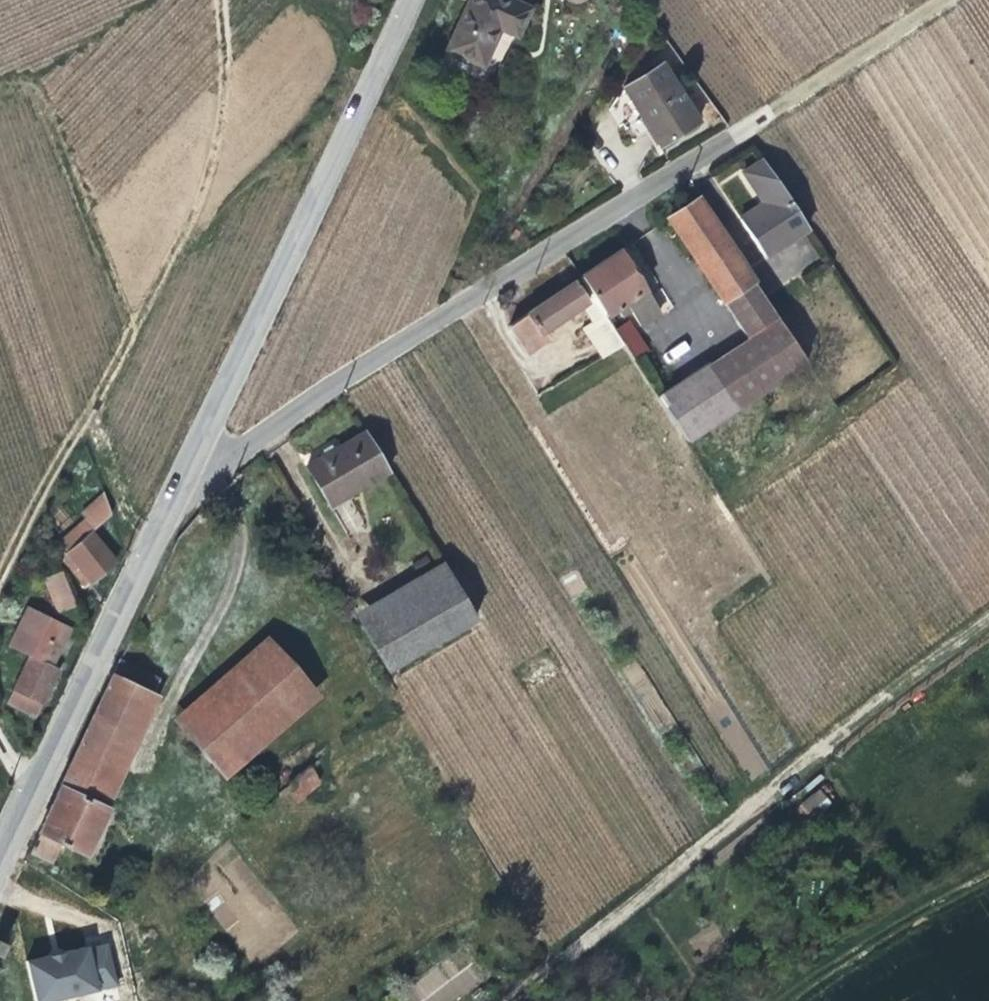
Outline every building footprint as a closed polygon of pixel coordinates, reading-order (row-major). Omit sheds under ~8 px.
[(506,0),(458,0),(436,43),(471,59),(488,25),(505,32),(517,5),(506,0)] [(648,149),(686,126),(652,69),(613,93),(648,149)] [(799,231),(753,162),(734,175),(755,206),(732,222),(757,259),(799,231)] [(801,363),(750,287),(692,201),(664,220),(742,339),(700,366),(729,411),(801,363)] [(613,254),(574,280),(598,318),(618,304),(633,328),(653,315),(613,254)] [(615,345),(598,318),(574,280),(573,278),(516,315),(510,308),(500,314),(505,322),(502,325),(520,354),(541,340),(537,333),(577,306),(593,333),(585,339),(596,357),(615,345)] [(729,411),(700,366),(650,399),(680,445),(729,411)] [(322,510),(383,475),(359,434),(298,468),(322,510)] [(81,533),(103,514),(96,494),(72,515),(76,520),(48,544),(81,584),(106,563),(81,533)] [(376,673),(468,620),(436,565),(344,617),(376,673)] [(63,570),(43,578),(58,614),(78,605),(63,570)] [(350,666),(295,604),(162,719),(173,732),(194,714),(230,756),(210,774),(216,782),(350,666)] [(0,649),(21,659),(41,669),(59,629),(19,609),(0,649)] [(21,659),(0,701),(0,706),(26,719),(49,672),(41,669),(21,659)] [(149,680),(111,662),(21,853),(40,862),(49,844),(76,856),(98,811),(88,807),(149,680)] [(230,756),(194,714),(173,732),(210,774),(230,756)] [(288,804),(312,784),(301,770),(277,790),(288,804)] [(810,813),(828,800),(821,790),(803,803),(810,813)] [(36,941),(14,946),(24,989),(104,972),(95,931),(75,935),(75,933),(53,937),(54,943),(37,947),(36,941)] [(53,937),(36,941),(37,947),(54,943),(53,937)] [(485,977),(460,947),(404,992),(412,1000),(454,1000),(485,977)]
